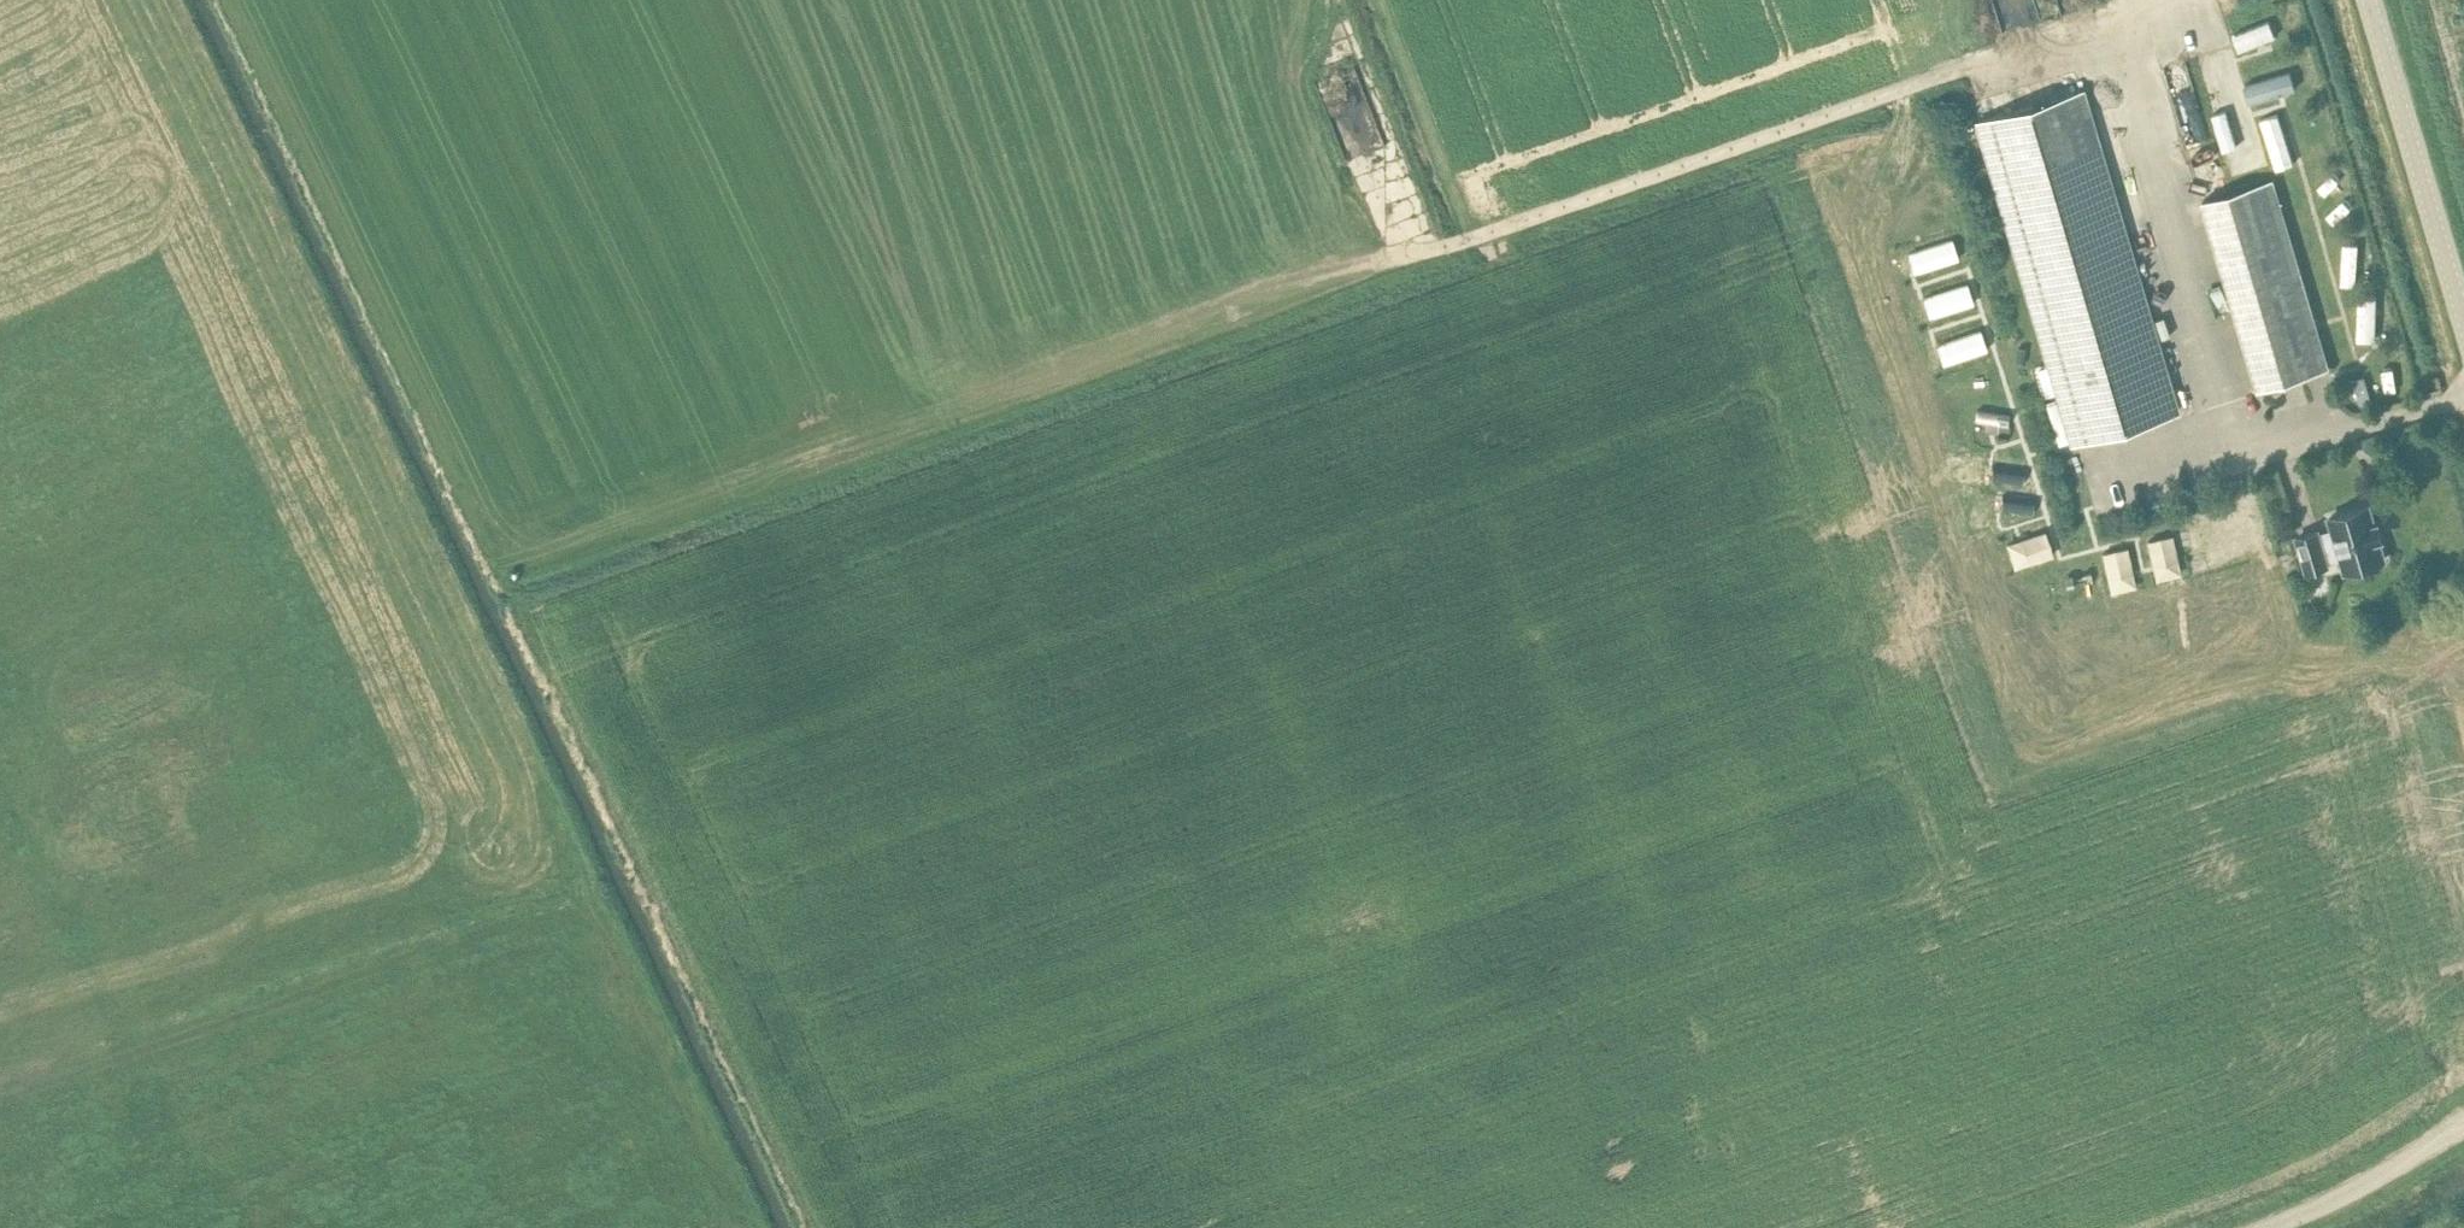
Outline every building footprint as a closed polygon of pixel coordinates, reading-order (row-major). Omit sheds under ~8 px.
[(2241,49),(2281,36),(2276,19),(2236,32),(2241,49)] [(2290,70),(2243,85),(2249,103),(2296,89),(2290,70)] [(1979,120),(2074,442),(2175,412),(2080,90),(1979,120)] [(2296,133),(2271,142),(2279,163),(2303,154),(2296,133)] [(2203,200),(2259,387),(2328,367),(2273,180),(2203,200)] [(2341,554),(2346,570),(2355,568),(2359,570),(2374,565),(2376,561),(2385,559),(2379,539),(2382,538),(2378,523),(2375,524),(2369,505),(2330,517),(2334,532),(2320,537),(2318,531),(2297,537),(2307,570),(2328,564),(2327,558),(2341,554)]
